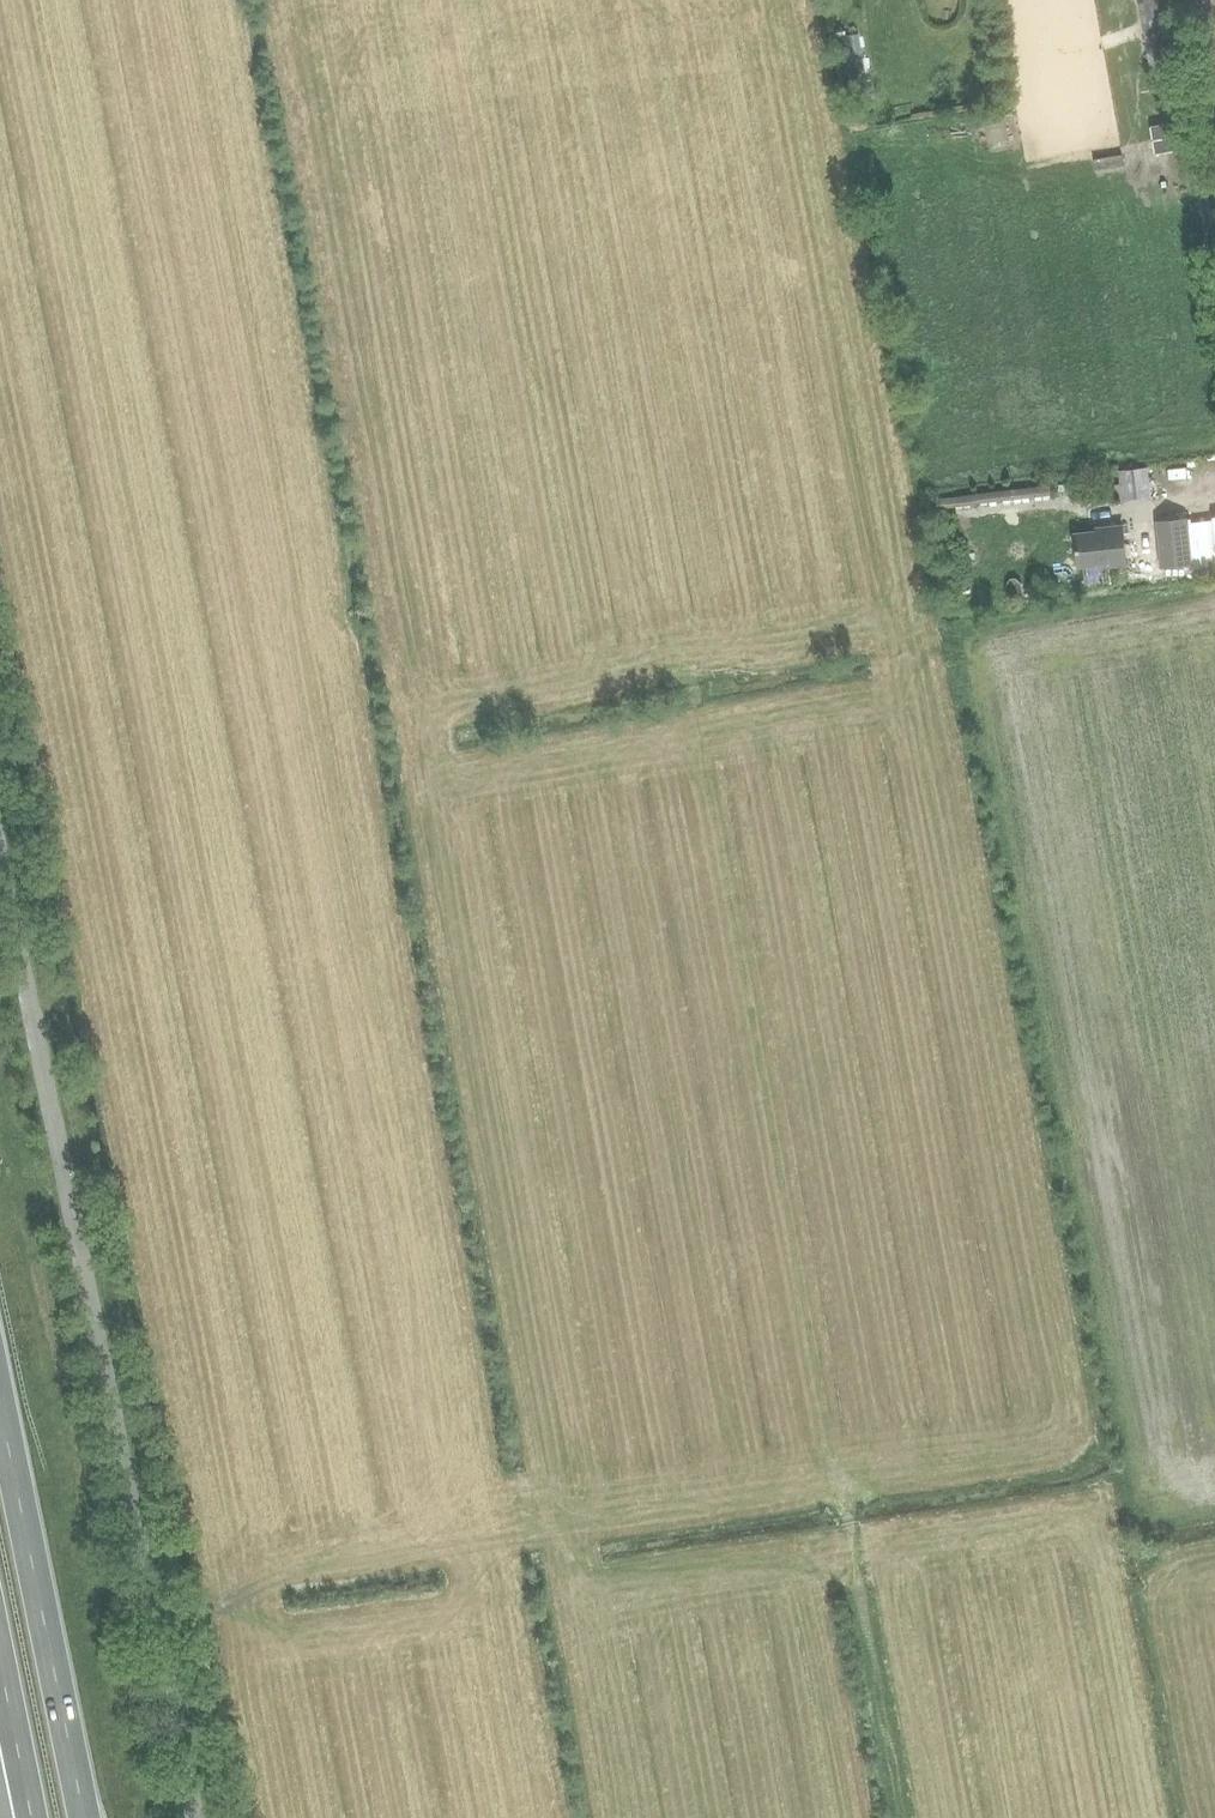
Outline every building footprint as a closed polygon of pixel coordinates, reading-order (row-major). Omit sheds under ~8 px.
[(868,79),(859,33),(839,37),(848,83),(868,79)] [(1151,497),(1148,467),(1119,470),(1122,500),(1151,497)] [(937,508),(1051,495),(1049,484),(935,498),(937,508)] [(1186,519),(1157,521),(1161,567),(1190,564),(1186,519)] [(1128,566),(1124,524),(1095,527),(1096,530),(1074,532),(1078,567),(1082,567),(1084,584),(1110,581),(1109,568),(1128,566)] [(1021,585),(1015,580),(1010,581),(1006,588),(1007,595),(1022,593),(1021,585)]
